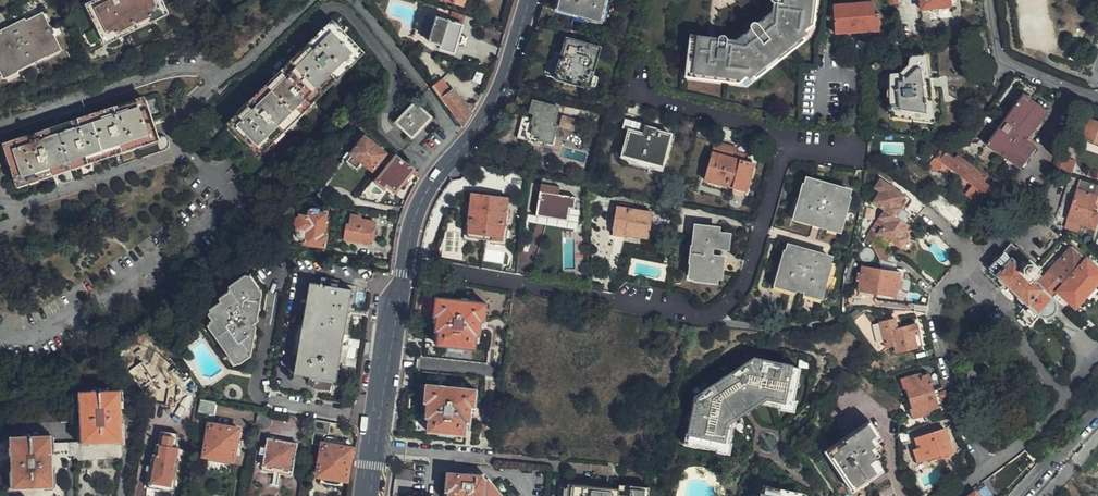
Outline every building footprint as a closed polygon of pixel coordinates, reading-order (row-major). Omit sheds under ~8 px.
[(161,0),(90,0),(83,3),(84,6),(103,42),(166,10),(161,0)] [(604,0),(562,0),(559,8),(600,19),(604,0)] [(795,32),(793,29),(801,23),(803,0),(769,0),(768,11),(770,14),(762,21),(760,18),(741,33),(743,36),(734,43),(732,40),(686,35),(682,67),(737,73),(743,68),(746,71),(795,32)] [(795,32),(808,22),(810,0),(803,0),(801,23),(793,29),(795,32)] [(876,13),(871,13),(870,0),(856,0),(856,3),(831,5),(833,33),(877,29),(876,13)] [(770,14),(768,11),(760,18),(762,21),(770,14)] [(439,43),(437,49),(455,54),(464,23),(433,14),(426,39),(439,43)] [(39,15),(9,30),(0,34),(0,72),(19,64),(57,45),(55,41),(53,42),(39,15)] [(256,154),(359,53),(330,24),(227,125),(256,154)] [(800,38),(795,32),(746,71),(751,77),(800,38)] [(743,36),(741,33),(732,40),(734,43),(743,36)] [(589,87),(599,48),(567,38),(555,78),(589,87)] [(932,121),(931,112),(924,53),(907,55),(906,65),(902,72),(891,73),(889,115),(932,121)] [(734,81),(746,71),(743,68),(737,73),(682,67),(682,75),(734,81)] [(432,86),(452,113),(462,128),(471,114),(470,113),(453,90),(450,92),(440,80),(432,86)] [(1039,85),(1028,80),(982,141),(1018,167),(1035,146),(1026,139),(1046,111),(1030,99),(1039,85)] [(535,91),(521,88),(517,102),(531,106),(532,101),(535,91)] [(157,142),(140,91),(0,138),(0,163),(13,159),(23,187),(157,142)] [(555,124),(559,107),(532,101),(531,106),(530,112),(532,113),(530,123),(533,124),(531,134),(542,137),(541,141),(552,144),(557,125),(555,124)] [(412,137),(430,117),(414,102),(396,121),(412,137)] [(1086,119),(1080,135),(1097,141),(1097,123),(1086,119)] [(659,175),(668,138),(653,134),(653,132),(643,129),(643,128),(621,121),(611,163),(659,175)] [(373,171),(386,154),(364,138),(352,155),(373,171)] [(745,191),(752,164),(742,162),(743,156),(738,154),(738,150),(713,143),(703,181),(745,191)] [(982,174),(955,154),(952,157),(942,150),(941,152),(934,148),(922,165),(931,171),(938,161),(982,193),(989,184),(979,177),(982,174)] [(414,169),(395,154),(375,181),(384,188),(387,184),(397,191),(414,169)] [(1055,155),(1050,170),(1058,172),(1062,158),(1055,155)] [(837,229),(848,190),(806,178),(795,218),(837,229)] [(870,201),(882,210),(893,218),(899,209),(895,207),(903,195),(879,178),(873,187),(877,191),(870,201)] [(1091,190),(1093,182),(1079,178),(1062,227),(1064,229),(1079,233),(1088,207),(1091,207),(1094,205),(1096,203),(1097,200),(1097,197),(1095,194),(1093,192),(1091,190)] [(565,224),(567,206),(573,207),(575,197),(539,192),(535,219),(565,224)] [(902,205),(915,217),(926,205),(925,204),(912,193),(902,205)] [(501,240),(507,197),(471,194),(465,236),(501,240)] [(925,204),(926,205),(958,231),(966,221),(934,194),(925,204)] [(628,205),(615,202),(610,230),(623,232),(623,234),(646,239),(651,213),(628,208),(628,205)] [(326,231),(328,218),(324,217),(325,211),(318,209),(318,206),(310,204),(308,214),(299,212),(299,215),(291,216),(291,230),(292,233),(294,236),(297,238),(300,239),(324,244),(326,235),(326,231)] [(904,233),(907,228),(893,218),(882,210),(872,223),(878,227),(875,232),(897,249),(907,235),(904,233)] [(374,228),(375,221),(366,219),(366,216),(351,213),(349,223),(347,223),(344,238),(373,243),(375,228),(374,228)] [(710,257),(711,247),(725,248),(727,230),(694,226),(688,274),(718,278),(720,258),(710,257)] [(269,241),(267,249),(283,252),(284,244),(269,241)] [(1055,304),(1054,300),(1051,298),(1057,292),(1055,290),(1084,258),(1072,247),(1042,278),(1036,272),(1037,271),(1008,243),(986,268),(1025,303),(1015,314),(1019,318),(1017,320),(1023,325),(1025,323),(1029,326),(1038,316),(1041,318),(1044,318),(1047,317),(1050,316),(1051,315),(1054,313),(1055,310),(1055,307),(1055,304)] [(818,296),(829,257),(787,245),(776,284),(818,296)] [(1084,258),(1055,290),(1057,292),(1073,307),(1097,280),(1097,271),(1084,258)] [(936,261),(934,263),(925,271),(936,283),(950,267),(946,263),(942,268),(936,261)] [(894,297),(898,270),(860,263),(856,291),(894,297)] [(252,320),(259,315),(259,310),(257,307),(261,304),(263,290),(259,285),(257,287),(247,274),(231,286),(235,292),(213,308),(219,316),(213,321),(242,361),(252,354),(255,338),(252,334),(256,331),(256,326),(252,320)] [(336,382),(352,290),(310,282),(294,374),(336,382)] [(478,335),(480,320),(483,320),(485,302),(436,297),(434,315),(436,315),(435,330),(438,331),(436,344),(474,348),(476,335),(478,335)] [(921,346),(915,324),(896,329),(893,319),(879,323),(886,349),(893,347),(895,354),(921,346)] [(799,368),(763,361),(762,364),(751,362),(703,396),(701,408),(695,433),(694,438),(697,439),(697,442),(703,443),(718,446),(727,449),(730,440),(733,427),(730,422),(731,415),(741,409),(738,404),(750,395),(753,400),(760,395),(768,396),(771,402),(783,405),(792,406),(794,397),(799,368)] [(936,409),(925,373),(897,381),(908,418),(936,409)] [(469,420),(470,405),(473,406),(475,388),(426,384),(424,400),(427,401),(425,415),(428,416),(427,430),(464,435),(466,420),(469,420)] [(730,422),(733,427),(736,417),(759,400),(771,402),(768,396),(760,395),(753,400),(750,395),(738,404),(741,409),(731,415),(730,422)] [(798,397),(794,397),(792,406),(783,405),(782,408),(795,411),(798,397)] [(81,409),(69,409),(70,425),(81,425),(82,442),(70,443),(70,460),(122,460),(122,400),(81,399),(81,409)] [(216,402),(201,400),(198,411),(199,413),(214,415),(216,402)] [(70,425),(69,409),(18,410),(18,425),(70,425)] [(196,427),(199,413),(198,411),(193,410),(190,425),(196,427)] [(331,422),(315,419),(313,430),(329,433),(331,422)] [(874,454),(877,450),(874,446),(879,442),(876,437),(880,433),(872,421),(841,441),(842,442),(834,447),(835,449),(828,454),(850,486),(881,464),(874,454)] [(237,439),(239,428),(208,424),(208,425),(203,455),(215,458),(234,461),(237,447),(241,447),(242,440),(237,439)] [(951,453),(943,428),(913,437),(916,447),(912,449),(915,461),(925,458),(939,454),(940,457),(951,453)] [(172,491),(178,460),(177,459),(178,448),(176,448),(178,433),(163,430),(160,444),(158,444),(155,455),(153,455),(147,487),(172,491)] [(694,438),(695,433),(691,432),(688,443),(702,447),(703,443),(697,442),(697,439),(694,438)] [(291,475),(295,443),(265,438),(264,444),(258,443),(257,451),(263,453),(260,470),(291,475)] [(70,460),(70,443),(53,443),(52,439),(8,439),(0,442),(0,459),(10,455),(11,486),(53,486),(53,459),(70,460)] [(727,449),(718,446),(717,450),(730,454),(733,441),(730,440),(727,449)] [(347,480),(352,447),(323,443),(321,450),(318,475),(347,480)] [(409,495),(411,471),(395,469),(391,495),(410,495),(409,495)] [(487,479),(485,480),(482,476),(446,473),(444,495),(502,495),(487,479)] [(642,489),(616,486),(616,493),(586,490),(586,487),(570,485),(571,489),(561,488),(560,495),(641,495),(642,489)] [(798,491),(764,485),(762,495),(797,495),(798,491)]
